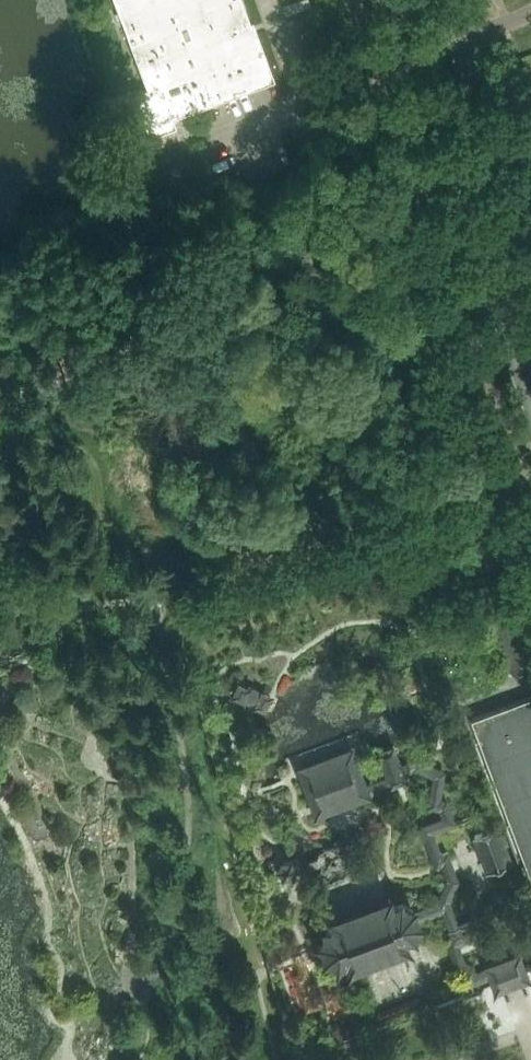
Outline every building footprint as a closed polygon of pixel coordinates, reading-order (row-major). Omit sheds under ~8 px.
[(272,81),(242,0),(117,0),(150,89),(136,94),(151,136),(176,127),(172,118),(272,81)] [(275,694),(237,678),(229,695),(253,706),(253,707),(266,713),(275,694)] [(472,717),(530,874),(530,695),(472,717)] [(297,767),(316,818),(374,796),(370,785),(355,745),(297,767)] [(370,785),(374,796),(411,783),(408,775),(419,771),(433,779),(430,808),(432,814),(440,811),(443,820),(421,828),(437,870),(444,867),(449,882),(439,903),(420,910),(422,914),(424,919),(442,912),(452,935),(445,937),(448,943),(468,990),(490,981),(496,994),(513,987),(530,980),(530,979),(527,969),(519,950),(501,957),(484,965),(485,968),(478,971),(466,944),(468,943),(466,937),(451,903),(459,879),(448,853),(444,855),(435,835),(457,825),(447,802),(444,799),(447,772),(419,758),(402,766),(395,745),(376,752),(386,778),(370,785)] [(473,837),(486,871),(514,860),(501,826),(473,837)] [(411,939),(420,938),(421,928),(428,921),(424,919),(422,914),(420,910),(419,908),(420,903),(408,902),(403,896),(396,903),(394,892),(388,896),(363,905),(338,914),(329,915),(333,926),(324,924),(322,938),(316,941),(323,950),(324,961),(335,963),(340,967),(348,963),(348,964),(350,972),(383,960),(417,947),(411,939)]
